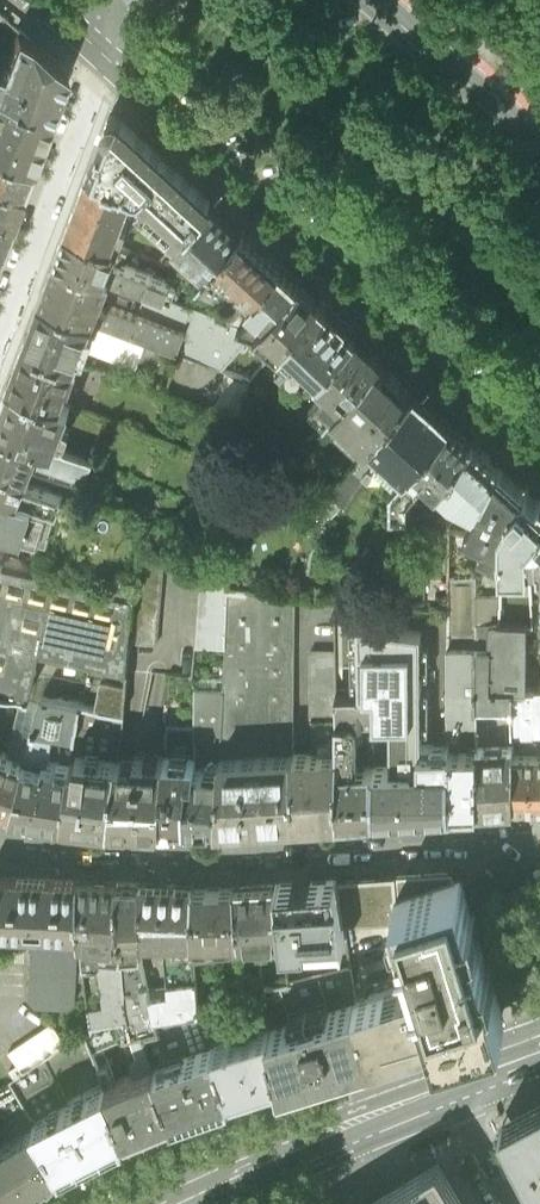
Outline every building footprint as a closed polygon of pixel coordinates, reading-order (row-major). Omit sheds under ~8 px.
[(517,0),(502,17),(511,26),(526,9),(524,7),(517,0)] [(27,32),(16,28),(2,65),(0,64),(0,88),(50,107),(65,65),(27,32)] [(0,88),(0,146),(30,157),(50,107),(0,88)] [(165,155),(116,111),(113,110),(111,111),(110,112),(99,139),(89,167),(134,184),(134,186),(142,185),(144,195),(140,199),(180,235),(213,198),(165,155)] [(19,186),(30,157),(0,146),(0,179),(19,186)] [(134,184),(89,167),(68,223),(112,240),(134,186),(134,184)] [(0,179),(0,211),(8,214),(19,186),(0,179)] [(180,235),(176,239),(206,266),(242,224),(213,198),(180,235)] [(0,211),(0,235),(8,214),(0,211)] [(112,240),(68,223),(57,251),(110,271),(149,286),(172,294),(177,281),(122,260),(127,246),(112,240)] [(281,258),(242,224),(206,266),(199,274),(217,281),(229,268),(240,279),(232,286),(249,293),(250,293),(281,258)] [(110,271),(57,251),(41,293),(91,312),(147,333),(178,344),(185,325),(141,308),(140,308),(138,311),(114,302),(111,303),(109,309),(98,305),(110,271)] [(281,258),(250,293),(258,300),(240,320),(255,326),(258,322),(300,275),(281,258)] [(300,275),(258,322),(280,339),(284,335),(282,334),(319,293),(300,275)] [(172,294),(149,286),(141,308),(185,325),(178,344),(223,361),(255,326),(240,320),(172,294)] [(91,312),(41,293),(25,335),(76,354),(81,341),(91,312)] [(356,327),(319,293),(282,334),(284,335),(320,368),(356,327)] [(147,333),(91,312),(81,341),(136,361),(147,333)] [(320,368),(319,369),(330,379),(312,400),(327,413),(335,403),(381,351),(356,327),(320,368)] [(76,354),(25,335),(17,356),(69,375),(71,376),(79,355),(76,354)] [(381,351),(335,403),(369,435),(415,382),(381,351)] [(69,375),(17,356),(9,377),(61,396),(69,375)] [(9,377),(0,401),(0,421),(56,441),(70,400),(61,396),(9,377)] [(369,435),(335,475),(348,487),(348,488),(376,458),(395,475),(450,415),(415,382),(369,435)] [(395,475),(391,480),(392,506),(409,505),(408,487),(420,474),(420,471),(418,469),(423,464),(438,477),(457,456),(455,455),(473,435),(450,415),(395,475)] [(0,421),(0,457),(27,467),(34,450),(41,452),(40,454),(87,471),(94,454),(56,441),(0,421)] [(473,435),(455,455),(457,456),(438,477),(450,488),(462,493),(450,517),(466,519),(498,459),(473,435)] [(0,457),(0,484),(57,502),(58,502),(63,488),(24,476),(27,467),(0,457)] [(526,484),(498,459),(466,519),(484,530),(481,539),(501,549),(501,521),(510,506),(507,504),(526,484)] [(348,487),(335,475),(325,486),(322,487),(337,500),(348,487)] [(0,484),(0,526),(1,525),(27,531),(30,510),(53,515),(57,502),(0,484)] [(526,484),(507,504),(510,506),(501,521),(501,549),(502,560),(531,559),(530,553),(529,535),(539,522),(539,497),(526,484)] [(529,535),(530,553),(539,553),(539,560),(539,561),(539,522),(529,535)] [(168,544),(139,541),(135,585),(134,585),(130,635),(160,637),(168,544)] [(185,546),(168,544),(160,637),(130,635),(128,663),(129,663),(138,664),(162,666),(172,667),(193,669),(197,639),(204,551),(204,547),(185,546)] [(226,553),(204,551),(197,639),(226,641),(229,575),(229,574),(226,553)] [(23,689),(32,691),(42,643),(106,657),(104,670),(93,667),(87,698),(125,705),(127,681),(129,663),(128,663),(130,635),(134,585),(0,555),(0,683),(23,689)] [(295,581),(229,575),(226,641),(224,685),(218,817),(295,813),(294,746),(294,744),(295,581)] [(447,613),(358,611),(359,685),(376,684),(376,714),(390,714),(390,751),(390,759),(373,759),(373,809),(411,806),(450,803),(481,801),(477,740),(477,732),(449,733),(447,613)] [(493,616),(476,613),(476,625),(476,626),(477,704),(477,732),(477,740),(513,738),(513,728),(511,685),(526,684),(527,620),(499,618),(499,616),(493,615),(493,616)] [(336,627),(309,627),(312,745),(294,746),(295,813),(341,810),(339,714),(340,685),(336,627)] [(106,657),(42,643),(32,691),(23,689),(7,749),(25,756),(42,690),(82,697),(87,698),(93,667),(104,670),(106,657)] [(535,685),(534,683),(526,684),(511,685),(513,728),(539,727),(539,684),(535,685)] [(224,685),(196,684),(196,708),(196,723),(196,735),(209,736),(207,764),(195,763),(195,767),(189,767),(187,789),(185,819),(218,817),(224,685)] [(373,759),(357,759),(358,716),(356,714),(376,714),(376,684),(359,685),(340,685),(339,714),(341,810),(373,809),(373,759)] [(82,697),(42,690),(25,756),(44,759),(45,754),(50,756),(55,727),(75,731),(77,718),(82,697)] [(513,728),(513,738),(513,749),(539,749),(539,727),(513,728)] [(513,738),(477,740),(481,801),(514,800),(513,749),(513,738)] [(119,752),(73,746),(71,758),(65,813),(110,819),(117,762),(118,762),(119,752)] [(12,804),(25,756),(7,749),(0,747),(0,800),(12,804)] [(513,749),(514,800),(539,800),(539,749),(513,749)] [(166,752),(136,750),(136,753),(127,753),(119,752),(118,762),(117,762),(110,819),(122,819),(161,819),(166,752)] [(195,752),(166,750),(166,752),(161,819),(185,819),(187,789),(189,767),(195,767),(195,763),(195,752)] [(50,756),(45,754),(44,759),(25,756),(12,804),(65,813),(71,758),(50,756)] [(268,874),(279,874),(280,890),(309,889),(308,875),(309,875),(308,860),(268,863),(268,874)] [(502,1010),(492,976),(480,938),(461,873),(451,875),(450,869),(394,873),(396,887),(402,911),(421,971),(419,976),(418,978),(356,998),(371,1048),(438,1027),(439,1029),(502,1010)] [(45,925),(80,927),(79,875),(10,871),(2,871),(2,875),(0,875),(0,907),(0,916),(0,923),(45,925)] [(396,887),(394,873),(388,873),(338,876),(344,914),(390,911),(402,911),(396,887)] [(86,876),(79,875),(80,927),(84,965),(99,963),(103,1000),(88,1002),(91,1020),(124,1015),(129,1014),(126,1005),(126,998),(122,948),(118,877),(98,876),(86,876)] [(141,879),(118,877),(122,948),(126,998),(126,1005),(129,1014),(124,1015),(126,1024),(123,1025),(124,1032),(141,1028),(159,1024),(155,1009),(149,981),(143,956),(141,934),(141,879)] [(166,933),(166,944),(194,944),(193,936),(194,882),(141,879),(141,934),(166,933)] [(275,880),(235,883),(239,938),(252,937),(283,934),(275,880)] [(239,938),(235,883),(194,882),(193,936),(223,935),(224,940),(239,938)] [(77,993),(77,973),(85,974),(84,965),(80,927),(45,925),(46,933),(40,933),(32,940),(30,991),(36,998),(69,1000),(77,993)] [(239,938),(245,997),(265,994),(263,983),(262,943),(253,944),(252,937),(239,938)] [(194,944),(166,944),(169,978),(195,975),(193,953),(194,944)] [(265,994),(270,1023),(356,998),(351,962),(263,983),(265,994)] [(199,1003),(195,975),(169,978),(149,981),(155,1009),(199,1003)] [(356,998),(270,1023),(282,1075),(333,1059),(371,1048),(356,998)] [(159,1024),(141,1028),(154,1062),(213,1041),(199,1003),(155,1009),(159,1024)] [(9,1043),(24,1065),(38,1056),(67,1036),(53,1014),(9,1043)] [(126,1024),(124,1015),(91,1020),(83,1025),(92,1047),(124,1032),(123,1025),(126,1024)] [(270,1023),(213,1042),(232,1091),(256,1083),(282,1075),(270,1023)] [(48,1060),(55,1075),(96,1055),(95,1053),(92,1047),(83,1025),(67,1036),(38,1056),(42,1063),(48,1060)] [(154,1062),(174,1111),(192,1105),(214,1097),(232,1091),(213,1042),(213,1041),(154,1062)] [(96,1055),(106,1080),(127,1130),(150,1121),(174,1111),(154,1062),(147,1043),(131,1050),(139,1069),(115,1078),(103,1049),(95,1053),(96,1055)] [(67,1099),(55,1075),(48,1060),(42,1063),(38,1056),(24,1065),(10,1075),(63,1163),(88,1149),(127,1130),(106,1080),(67,1099)] [(10,1075),(0,1079),(0,1113),(7,1125),(0,1128),(0,1202),(18,1188),(63,1163),(10,1075)] [(502,1121),(539,1191),(539,1101),(502,1121)] [(442,1167),(379,1203),(464,1203),(442,1167)]
